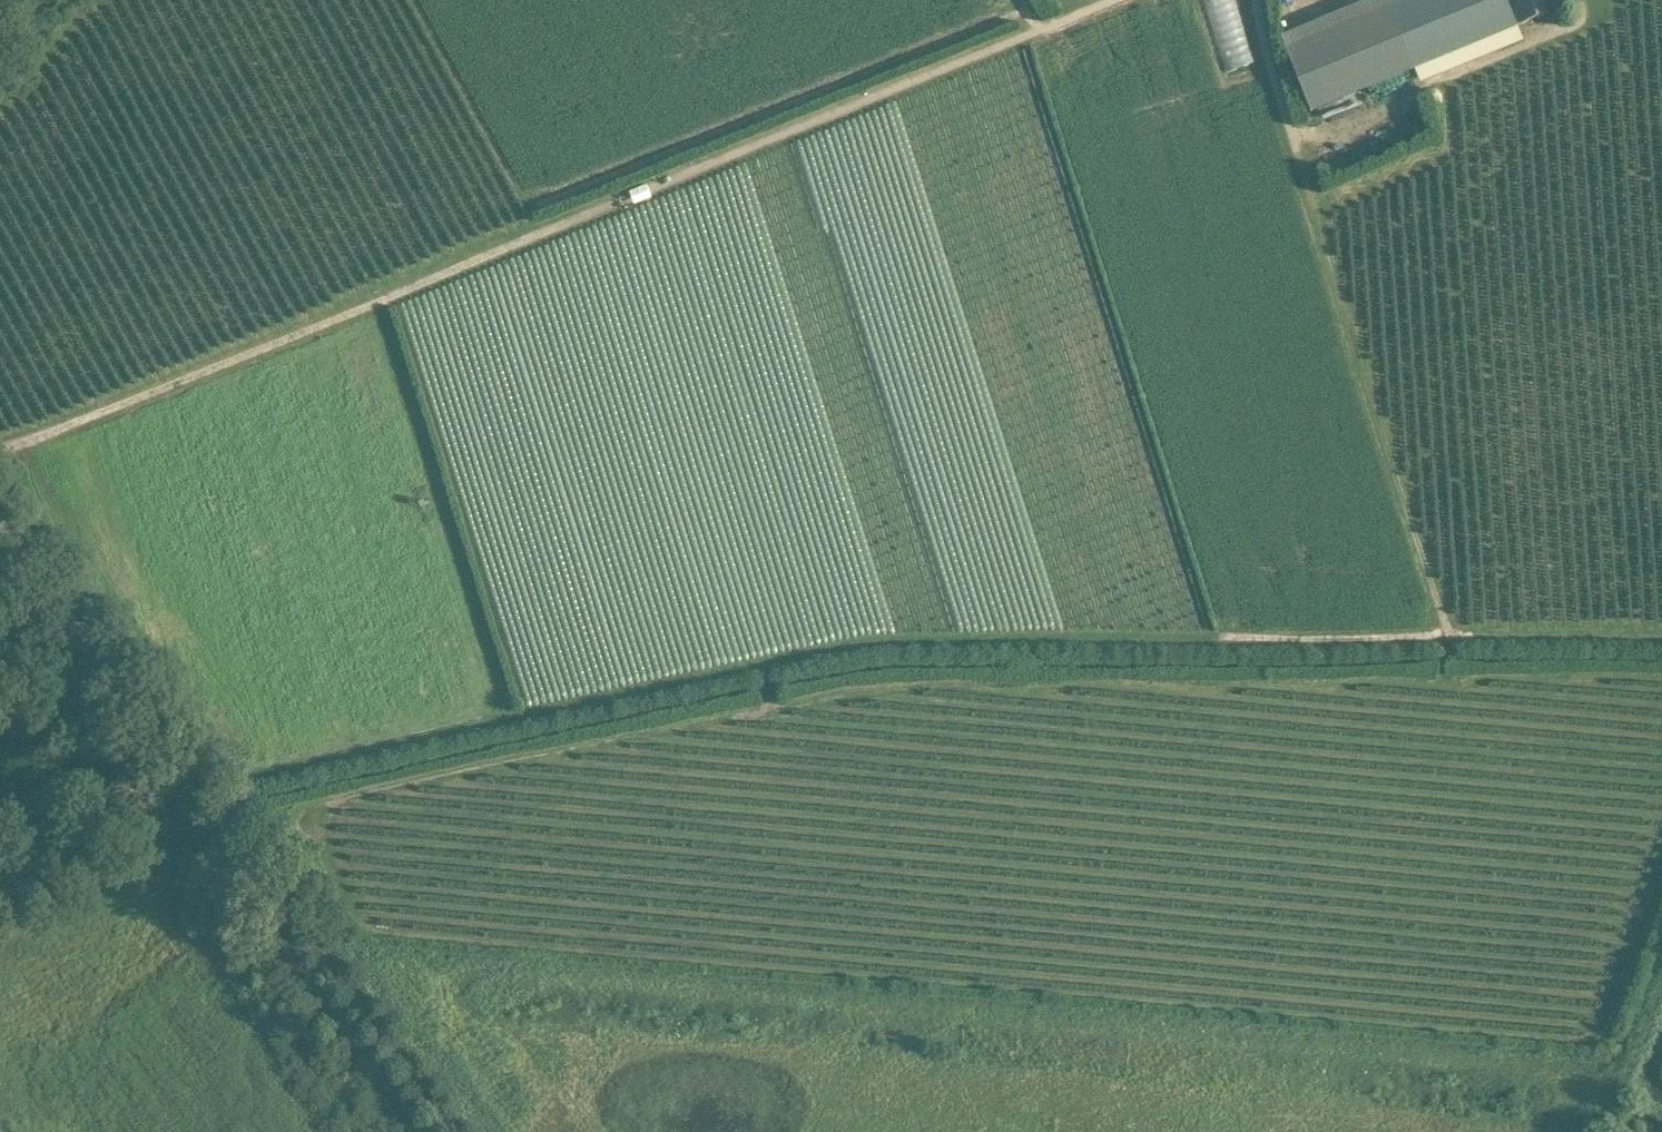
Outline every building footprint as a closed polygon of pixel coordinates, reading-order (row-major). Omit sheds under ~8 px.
[(1312,112),(1556,10),(1552,0),(1389,0),(1392,6),(1286,50),(1312,112)]
